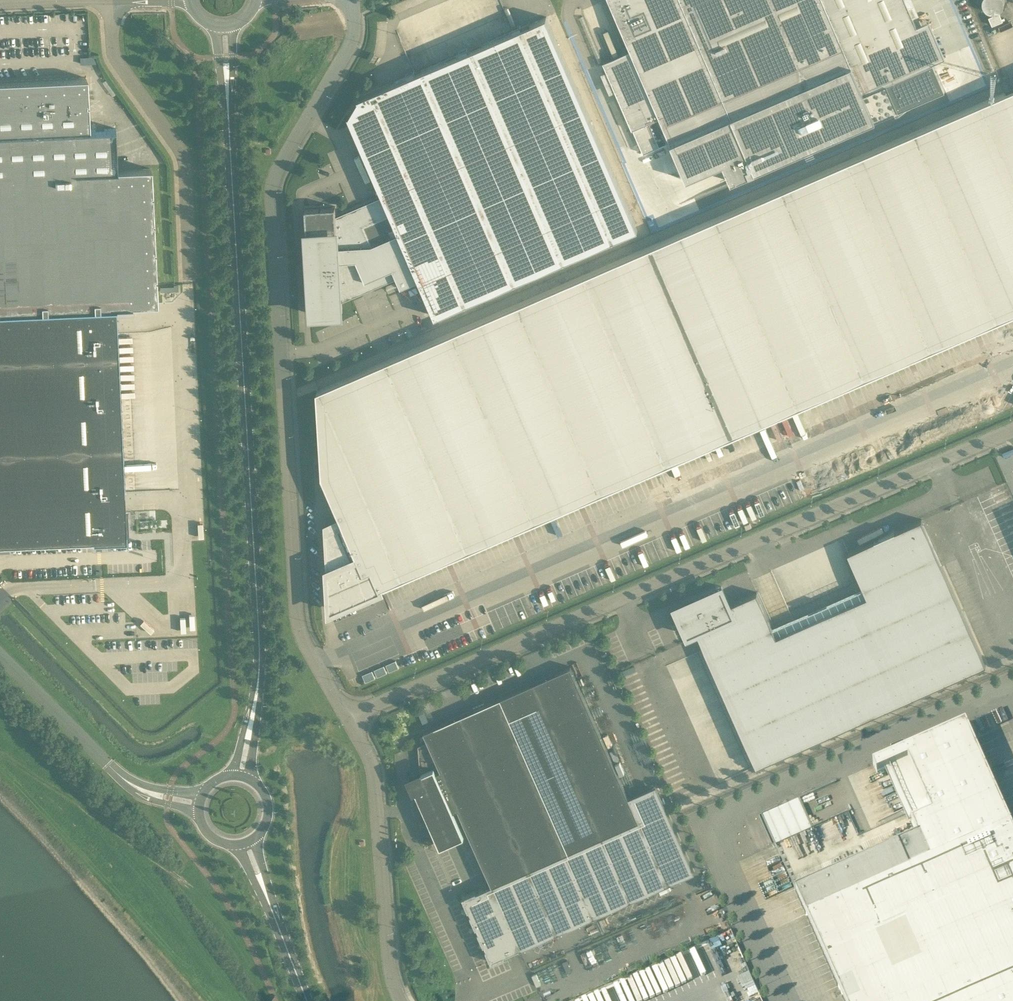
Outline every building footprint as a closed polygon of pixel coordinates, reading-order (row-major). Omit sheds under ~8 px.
[(631,50),(603,62),(632,129),(633,129),(643,153),(670,142),(671,143),(686,180),(723,164),(731,182),(945,90),(933,63),(933,62),(917,25),(906,0),(609,0),(631,50)] [(1000,21),(997,9),(1003,8),(1001,0),(980,0),(984,14),(986,14),(989,24),(1000,21)] [(401,287),(419,279),(435,316),(632,231),(635,223),(546,16),(521,27),(520,25),(512,28),(513,31),(468,50),(467,48),(459,51),(460,53),(415,73),(414,71),(406,74),(407,76),(358,98),(359,99),(349,115),(348,114),(383,196),(336,216),(335,206),(305,208),(307,249),(311,249),(311,252),(310,253),(309,253),(309,254),(309,255),(309,256),(309,257),(310,257),(310,258),(311,258),(312,258),(312,262),(308,262),(311,314),(341,312),(341,302),(397,278),(401,287)] [(117,308),(133,307),(133,305),(157,304),(150,169),(118,170),(116,129),(89,130),(86,78),(0,82),(0,313),(117,308)] [(380,586),(444,558),(511,529),(577,501),(643,472),(709,444),(775,415),(842,386),(907,358),(973,329),(1012,312),(1012,88),(1009,90),(317,390),(322,467),(329,467),(331,496),(343,524),(327,531),(326,524),(325,524),(328,572),(337,568),(339,606),(381,588),(380,586)] [(93,538),(93,539),(127,538),(125,511),(117,308),(0,313),(0,542),(93,538)] [(134,363),(133,349),(121,349),(121,364),(134,363)] [(324,376),(325,380),(364,365),(362,360),(324,376)] [(128,451),(140,451),(140,446),(124,445),(123,461),(128,461),(128,451)] [(875,540),(848,552),(867,596),(776,636),(757,592),(730,604),(722,586),(689,600),(691,605),(677,611),(688,634),(697,630),(699,635),(757,766),(986,664),(922,519),(895,531),(894,530),(874,539),(875,540)] [(175,618),(175,613),(167,614),(168,627),(175,627),(175,620),(182,620),(182,618),(175,618)] [(365,681),(398,668),(395,661),(362,673),(365,681)] [(420,772),(409,777),(411,780),(409,781),(411,786),(413,785),(414,789),(433,828),(440,845),(463,835),(461,829),(457,820),(462,818),(492,885),(464,897),(468,906),(492,960),(519,948),(519,949),(694,872),(666,808),(639,820),(570,666),(425,731),(424,731),(428,741),(418,745),(420,768),(422,773),(421,773),(420,772)] [(416,724),(427,720),(423,710),(412,714),(416,724)] [(966,724),(873,765),(877,774),(888,769),(918,837),(796,892),(845,1000),(1012,1000),(1012,830),(966,724)]
